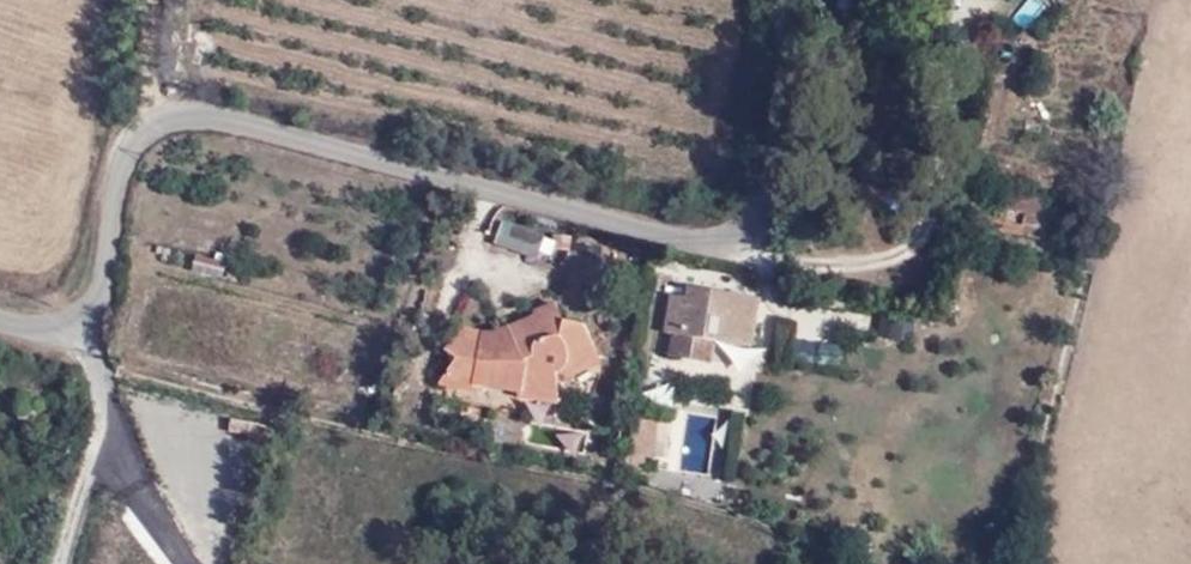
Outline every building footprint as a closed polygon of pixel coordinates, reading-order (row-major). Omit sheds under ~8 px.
[(186,273),(223,277),(226,254),(188,250),(186,273)] [(763,292),(669,280),(660,355),(713,362),(716,339),(757,344),(763,292)] [(483,328),(462,325),(443,348),(455,358),(440,382),(560,402),(560,381),(602,362),(585,322),(561,316),(555,299),(508,325),(483,328)] [(845,362),(845,343),(795,344),(795,362),(845,362)]
